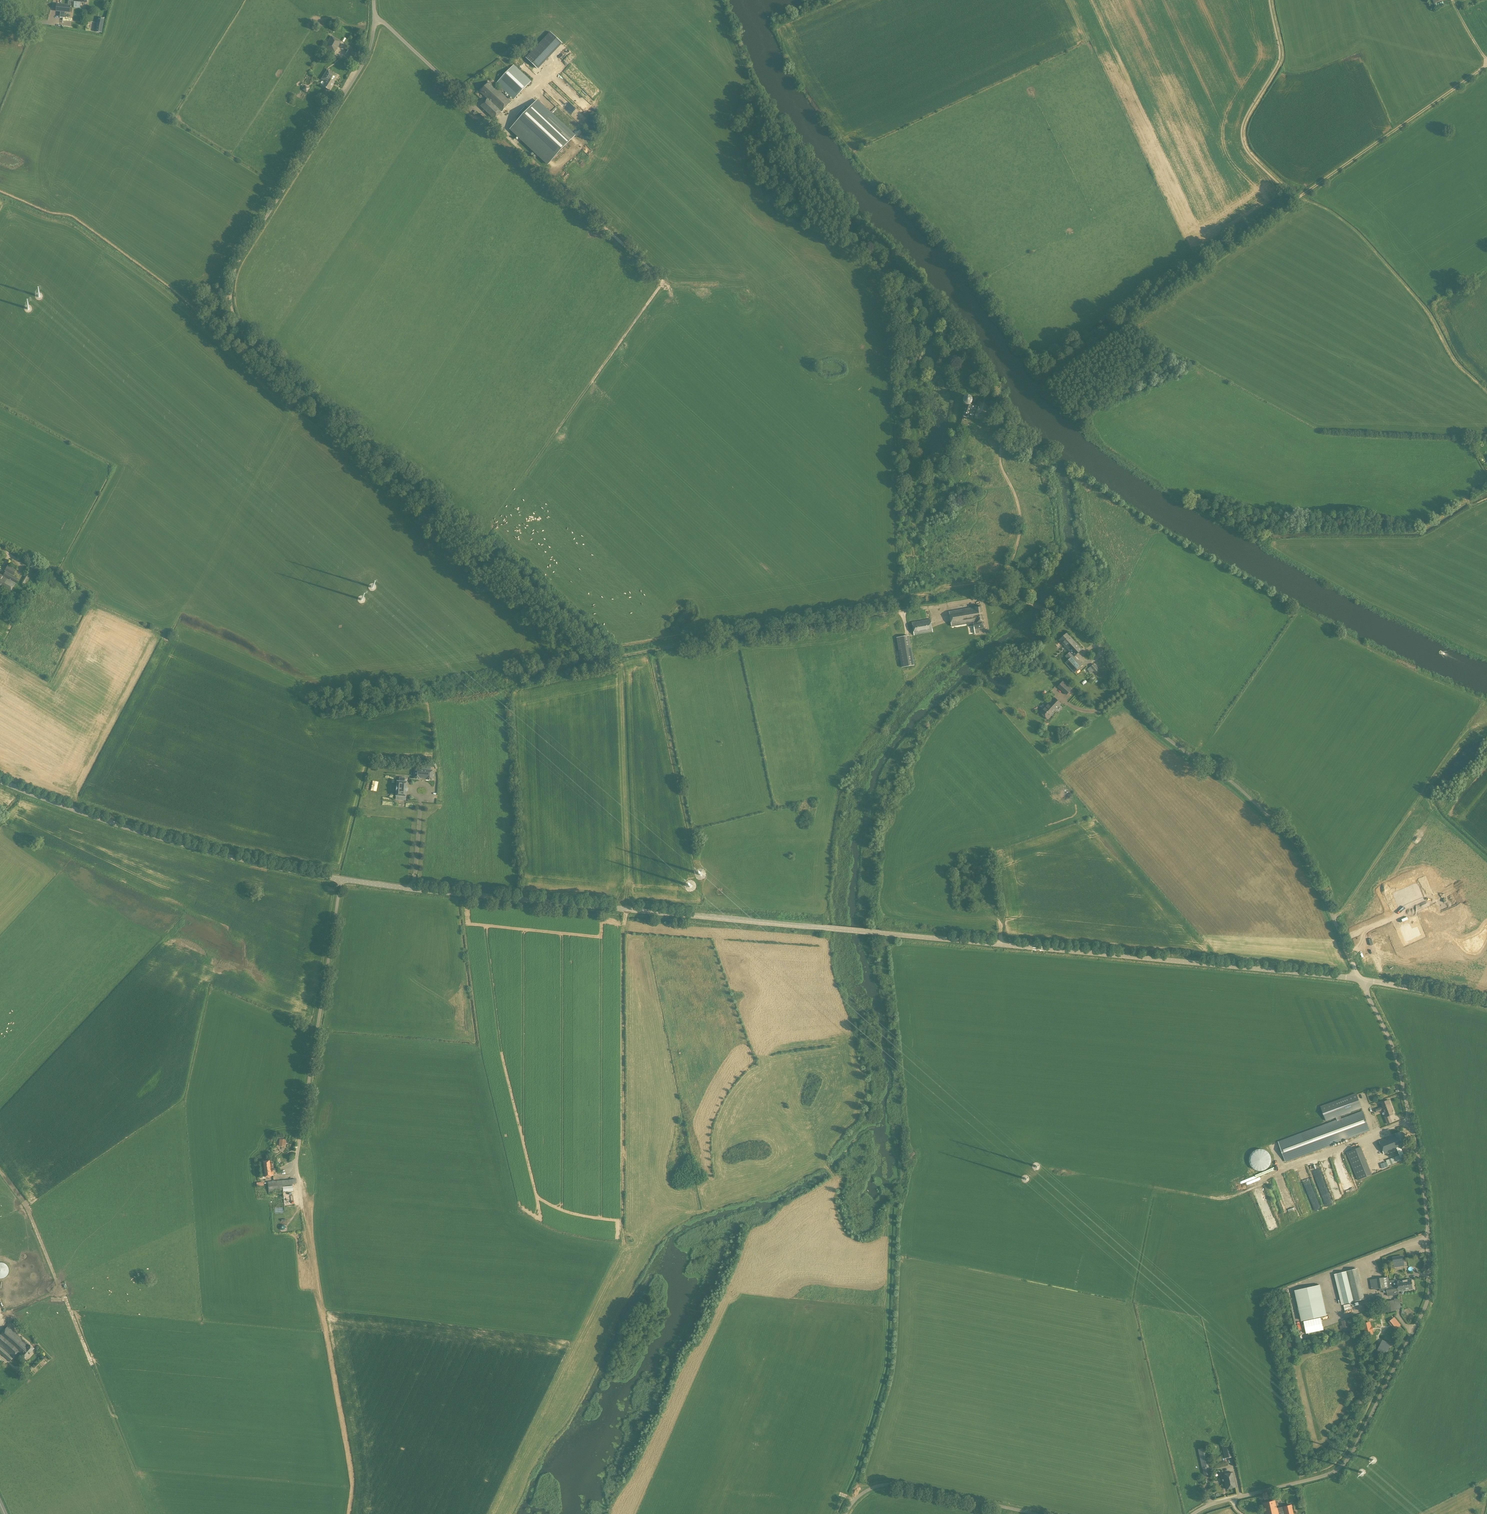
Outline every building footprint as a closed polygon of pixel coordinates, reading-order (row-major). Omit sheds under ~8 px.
[(71,1),(70,1),(70,0),(69,0),(68,4),(56,3),(56,12),(60,12),(60,18),(65,18),(65,12),(70,13),(71,5),(70,5),(71,1)] [(526,57),(539,69),(563,43),(550,31),(526,57)] [(325,47),(335,53),(341,41),(331,36),(325,47)] [(348,49),(345,55),(353,59),(356,54),(348,49)] [(511,102),(501,93),(504,90),(514,100),(531,81),(514,65),(496,83),(499,86),(497,89),(490,82),(480,92),(488,99),(481,106),(494,119),(511,102)] [(327,70),(321,79),(325,82),(322,86),(329,91),(334,83),(333,82),(337,76),(327,70)] [(563,149),(566,146),(567,144),(574,137),(575,136),(537,101),(528,110),(525,107),(517,116),(520,119),(510,129),(548,164),(551,161),(556,156),(558,155),(560,152),(563,149)] [(981,386),(977,388),(980,394),(983,392),(983,393),(985,391),(981,386)] [(966,405),(963,416),(972,419),(976,406),(971,403),(972,400),(972,399),(971,397),(969,396),(968,396),(966,396),(964,397),(963,399),(963,401),(963,403),(964,404),(966,405)] [(30,567),(21,583),(27,587),(36,571),(35,570),(37,567),(32,564),(30,567),(31,567),(31,568),(30,567)] [(5,571),(3,576),(0,574),(0,588),(9,593),(15,583),(18,579),(13,576),(16,570),(8,565),(5,571)] [(981,606),(974,607),(949,612),(951,626),(948,627),(950,640),(975,635),(975,634),(979,633),(979,629),(984,628),(983,622),(984,622),(981,606)] [(931,619),(912,622),(916,646),(924,645),(923,641),(934,639),(931,619)] [(1082,665),(1074,656),(1082,650),(1067,633),(1059,640),(1064,645),(1070,652),(1066,656),(1069,660),(1065,663),(1070,669),(1070,670),(1073,673),(1082,665)] [(909,635),(896,638),(901,667),(914,665),(909,635)] [(1095,673),(1099,670),(1094,664),(1090,667),(1095,673)] [(1063,681),(1057,687),(1066,695),(1072,689),(1063,681)] [(1048,703),(1040,712),(1048,720),(1054,713),(1053,712),(1061,704),(1054,698),(1049,704),(1048,703)] [(432,780),(433,771),(414,769),(413,779),(419,779),(419,778),(426,779),(426,780),(432,780)] [(397,781),(396,796),(399,796),(402,797),(402,796),(405,797),(406,791),(407,787),(406,787),(407,782),(405,782),(405,778),(399,777),(399,781),(397,781)] [(1394,894),(1399,906),(1421,897),(1416,885),(1394,894)] [(1451,896),(1439,901),(1442,909),(1454,904),(1451,896)] [(1402,929),(1407,940),(1415,936),(1414,936),(1420,933),(1418,927),(1412,930),(1410,925),(1402,929)] [(1336,1117),(1337,1120),(1315,1128),(1278,1141),(1286,1162),(1370,1130),(1363,1111),(1341,1119),(1340,1116),(1362,1108),(1357,1093),(1321,1107),(1326,1121),(1336,1117)] [(1381,1103),(1383,1107),(1375,1110),(1377,1113),(1384,1110),(1384,1111),(1391,1109),(1392,1108),(1389,1100),(1381,1103)] [(1393,1114),(1391,1109),(1384,1111),(1386,1117),(1385,1117),(1388,1124),(1392,1122),(1390,1116),(1393,1114)] [(1405,1159),(1401,1149),(1407,1147),(1401,1131),(1394,1134),(1393,1134),(1394,1135),(1379,1141),(1384,1154),(1397,1149),(1399,1155),(1386,1160),(1388,1166),(1405,1159)] [(1361,1147),(1347,1152),(1358,1180),(1372,1175),(1361,1147)] [(1265,1170),(1268,1168),(1270,1166),(1271,1163),(1271,1161),(1271,1158),(1270,1155),(1269,1153),(1267,1151),(1264,1150),(1261,1149),(1258,1149),(1256,1150),(1253,1152),(1251,1154),(1250,1156),(1250,1159),(1250,1162),(1251,1165),(1252,1167),(1255,1169),(1257,1170),(1260,1171),(1263,1171),(1265,1170)] [(272,1163),(269,1163),(269,1160),(263,1161),(265,1177),(271,1176),(271,1175),(273,1175),(272,1163)] [(296,1179),(292,1179),(288,1179),(288,1177),(284,1178),(285,1180),(267,1181),(268,1192),(282,1190),(282,1185),(292,1185),(292,1183),(296,1183),(296,1179)] [(10,1270),(10,1268),(9,1267),(8,1265),(7,1264),(6,1263),(4,1262),(3,1261),(1,1261),(0,1261),(0,1278),(1,1278),(3,1278),(5,1277),(6,1277),(7,1276),(8,1275),(9,1273),(9,1272),(10,1270)] [(1357,1268),(1346,1271),(1337,1273),(1344,1304),(1353,1302),(1365,1299),(1357,1268)] [(1390,1290),(1389,1282),(1388,1277),(1370,1280),(1372,1290),(1380,1288),(1380,1291),(1382,1291),(1387,1290),(1390,1290)] [(1390,1290),(1387,1290),(1387,1296),(1399,1294),(1398,1291),(1413,1289),(1411,1279),(1389,1282),(1390,1290)] [(1327,1315),(1320,1285),(1295,1291),(1301,1321),(1327,1315)] [(1385,1302),(1387,1312),(1396,1310),(1396,1309),(1402,1308),(1400,1298),(1394,1299),(1394,1300),(1385,1302)] [(1394,1317),(1388,1322),(1396,1330),(1402,1325),(1394,1317)] [(1347,1319),(1341,1321),(1343,1325),(1340,1326),(1341,1330),(1349,1328),(1347,1319)] [(1366,1336),(1374,1334),(1371,1321),(1363,1323),(1366,1336)] [(21,1353),(21,1354),(26,1358),(34,1349),(29,1344),(23,1338),(8,1326),(0,1334),(0,1353),(10,1361),(19,1351),(21,1353)] [(1383,1339),(1377,1351),(1383,1354),(1385,1350),(1388,1352),(1392,1344),(1383,1339)] [(1222,1445),(1225,1458),(1233,1456),(1230,1443),(1222,1445)] [(1198,1449),(1203,1476),(1210,1474),(1209,1466),(1211,1466),(1207,1447),(1198,1449)] [(1236,1487),(1233,1472),(1223,1474),(1226,1489),(1236,1487)] [(1277,1508),(1276,1508),(1274,1500),(1263,1503),(1265,1510),(1264,1511),(1265,1513),(1278,1513),(1278,1512),(1284,1510),(1284,1513),(1293,1513),(1291,1505),(1277,1508)]
